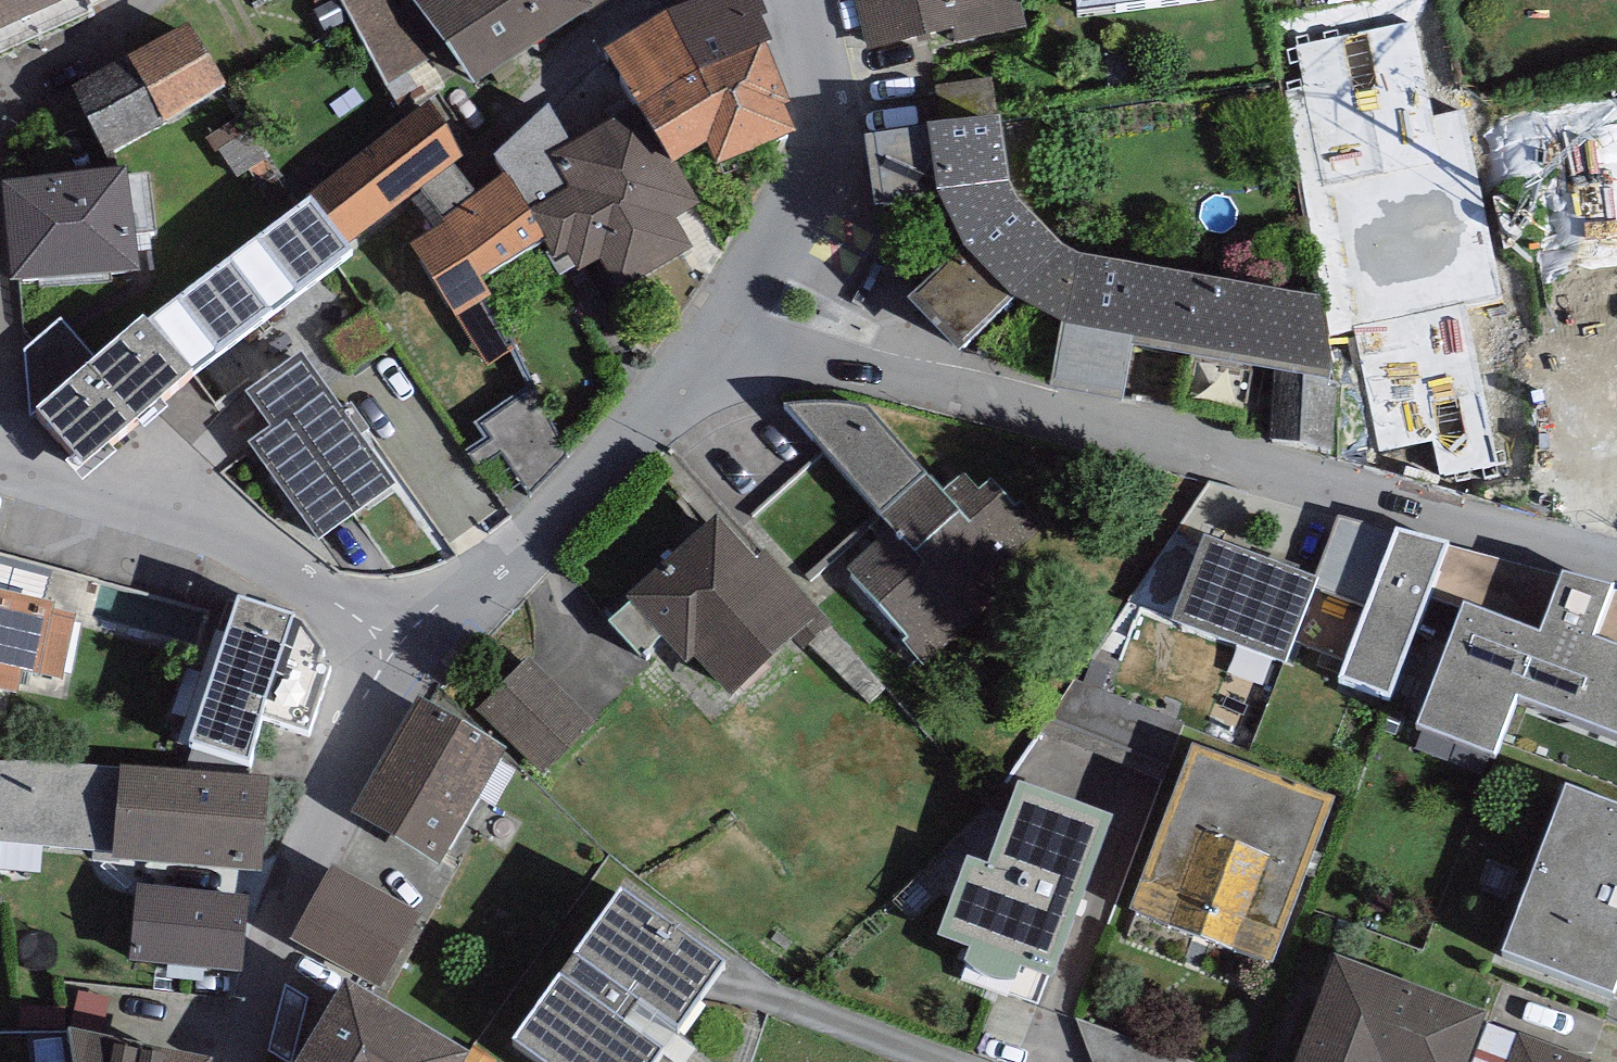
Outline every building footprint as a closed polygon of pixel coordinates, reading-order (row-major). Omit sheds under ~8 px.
[(94,24),(90,14),(84,0),(0,0),(0,63),(94,24)] [(90,14),(119,2),(118,0),(84,0),(90,14)] [(387,92),(430,64),(392,0),(336,0),(387,92)] [(475,99),(594,21),(591,19),(579,0),(406,0),(475,99)] [(591,19),(623,0),(579,0),(591,19)] [(605,63),(638,119),(672,180),(678,177),(706,161),(719,183),(795,151),(782,124),(790,117),(765,65),(774,61),(763,34),(769,32),(755,0),(732,0),(605,63)] [(868,56),(954,36),(956,47),(1023,31),(1015,0),(855,0),(868,56)] [(1076,29),(1226,10),(1224,0),(1072,0),(1076,29)] [(1410,24),(1296,44),(1300,81),(1284,84),(1319,298),(1325,299),(1330,334),(1356,329),(1466,306),(1504,299),(1468,109),(1432,116),(1410,24)] [(189,32),(126,69),(164,133),(226,96),(189,32)] [(107,166),(164,133),(126,69),(70,96),(107,166)] [(504,186),(529,221),(546,246),(540,250),(554,271),(567,264),(578,283),(600,271),(616,300),(690,259),(674,231),(699,217),(678,177),(672,180),(638,119),(572,155),(549,115),(492,169),(504,186)] [(1332,443),(1337,377),(1330,334),(1325,299),(1319,298),(1064,246),(1008,182),(998,115),(927,125),(864,135),(873,203),(936,197),(965,245),(910,295),(959,347),(1014,291),(1056,319),(1275,365),(1270,432),(1332,443)] [(430,116),(311,200),(347,254),(417,206),(438,237),(409,257),(457,327),(491,304),(482,290),(540,250),(546,246),(529,221),(504,186),(477,205),(456,174),(465,167),(430,116)] [(148,184),(2,202),(11,298),(140,287),(135,245),(155,242),(148,184)] [(311,209),(144,331),(192,388),(353,270),(311,209)] [(1499,465),(1466,306),(1356,329),(1382,454),(1434,443),(1441,477),(1499,465)] [(192,388),(144,331),(35,424),(83,480),(192,388)] [(342,417),(301,362),(246,401),(271,435),(248,452),(319,550),(396,494),(360,445),(370,437),(351,411),(342,417)] [(196,452),(228,420),(205,396),(172,427),(196,452)] [(490,429),(511,500),(571,482),(550,412),(490,429)] [(873,514),(881,523),(925,485),(867,421),(856,417),(841,416),(821,415),(808,416),(793,420),(821,453),(873,514)] [(821,453),(751,517),(806,577),(873,514),(821,453)] [(881,523),(870,533),(883,548),(851,576),(909,644),(906,647),(923,666),(999,600),(989,588),(1048,537),(1022,508),(1014,515),(991,489),(979,500),(963,483),(940,502),(925,485),(881,523)] [(717,527),(626,610),(688,678),(697,669),(733,708),(795,652),(804,662),(837,632),(768,557),(755,568),(717,527)] [(1444,559),(1395,542),(1340,693),(1389,711),(1444,559)] [(1318,592),(1205,548),(1172,635),(1286,679),(1318,592)] [(0,585),(0,682),(17,685),(21,668),(62,676),(75,610),(53,605),(54,596),(0,585)] [(295,605),(237,587),(190,732),(248,751),(262,707),(311,723),(332,659),(302,612),(293,609),(295,605)] [(1420,742),(1496,773),(1518,716),(1616,751),(1616,665),(1605,660),(1616,628),(1616,607),(1554,588),(1537,637),(1467,611),(1420,742)] [(528,652),(476,705),(542,770),(594,717),(528,652)] [(417,689),(351,807),(439,859),(506,742),(417,689)] [(114,847),(113,855),(261,867),(269,772),(121,761),(121,765),(32,758),(0,759),(0,837),(114,847)] [(1334,813),(1194,758),(1132,921),(1275,980),(1334,813)] [(1109,833),(1019,800),(990,878),(967,869),(938,945),(1051,987),(1109,833)] [(1616,1011),(1616,823),(1566,804),(1503,969),(1616,1013),(1616,1011)] [(421,906),(334,857),(290,932),(349,966),(378,982),(421,906)] [(622,879),(513,1028),(557,1061),(647,1061),(723,951),(622,879)] [(248,892),(137,881),(130,955),(241,966),(248,892)] [(349,966),(292,1061),(458,1061),(472,1038),(378,982),(349,966)] [(1336,974),(1302,1061),(1473,1061),(1485,1030),(1336,974)] [(68,1020),(74,1061),(210,1061),(213,1049),(68,1020)] [(1517,1037),(1488,1026),(1485,1030),(1473,1061),(1508,1061),(1517,1037)] [(1517,1037),(1508,1061),(1580,1061),(1517,1037)]
